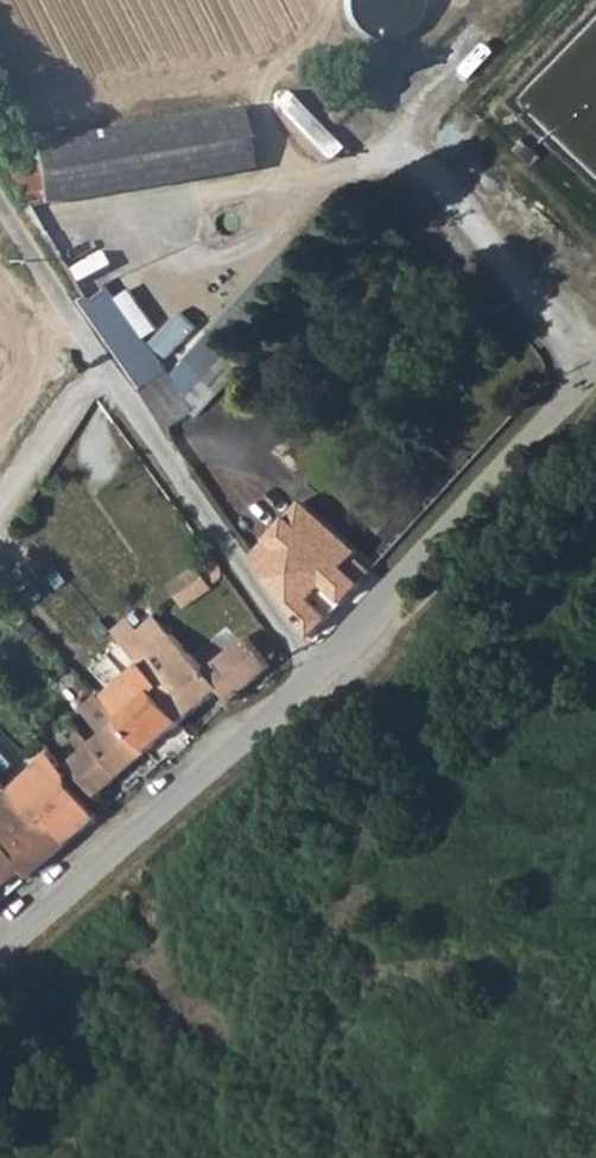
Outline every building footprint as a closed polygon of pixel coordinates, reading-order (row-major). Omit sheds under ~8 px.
[(240,104),(28,146),(39,202),(248,163),(240,104)] [(104,283),(73,304),(111,355),(141,333),(104,283)] [(141,333),(111,355),(138,396),(170,372),(141,333)] [(170,372),(138,396),(143,404),(149,399),(170,383),(187,406),(192,404),(239,350),(225,337),(177,382),(170,372)] [(170,383),(149,399),(170,433),(194,411),(202,418),(251,363),(239,350),(192,404),(187,406),(170,383)] [(302,496),(251,550),(262,565),(304,516),(358,581),(368,570),(302,496)] [(304,516),(262,565),(310,634),(358,581),(304,516)] [(192,608),(220,587),(203,563),(174,584),(192,608)] [(136,608),(111,629),(128,647),(140,662),(187,719),(225,686),(208,666),(161,611),(147,621),(136,608)] [(247,632),(208,666),(225,686),(235,696),(274,662),(247,632)] [(123,676),(102,693),(152,750),(187,719),(140,662),(123,676)] [(152,750),(102,693),(85,710),(104,735),(74,761),(103,793),(152,750)] [(54,746),(12,785),(43,819),(51,813),(72,838),(102,813),(76,782),(74,771),(54,746)] [(0,795),(0,806),(8,814),(24,834),(43,819),(12,785),(0,795)] [(26,864),(33,871),(72,838),(51,813),(43,819),(24,834),(8,814),(0,821),(0,886),(26,864)]
